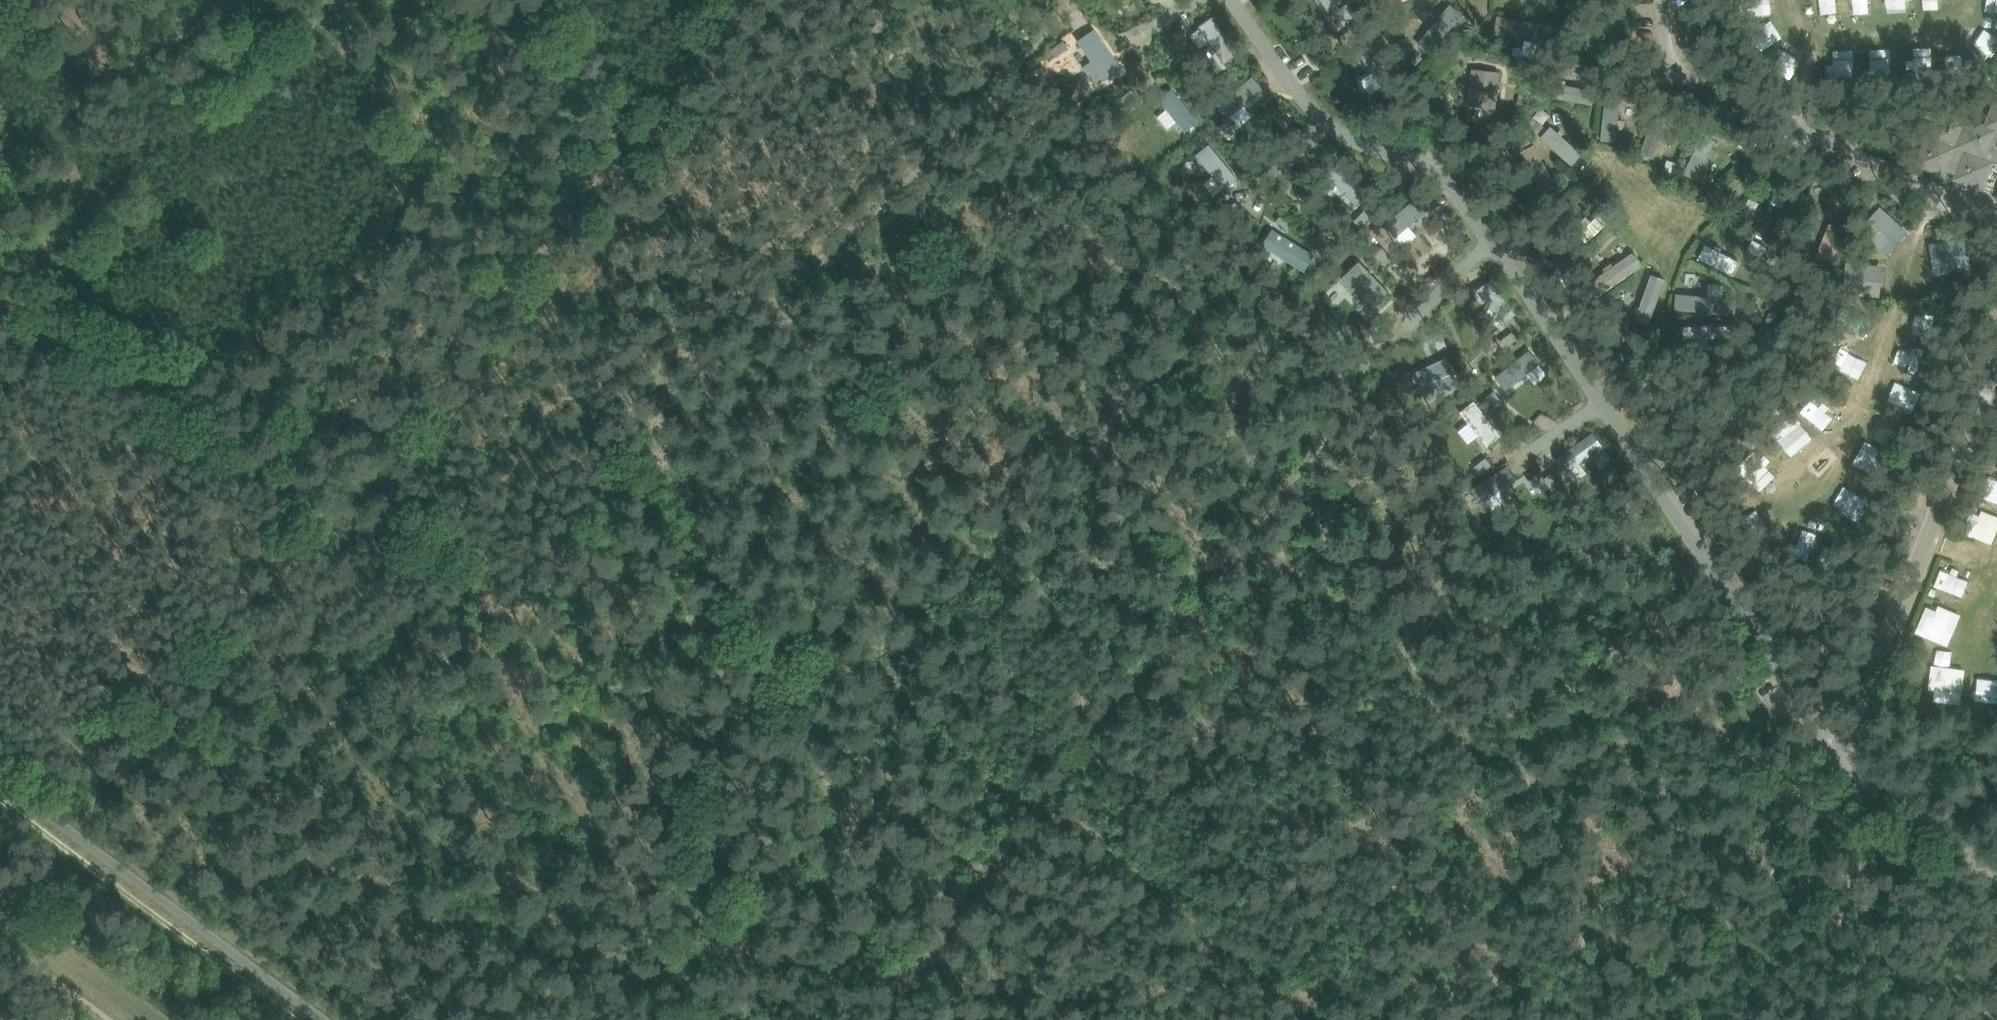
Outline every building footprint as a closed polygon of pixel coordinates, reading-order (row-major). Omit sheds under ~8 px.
[(1385,9),(1405,0),(1381,0),(1385,9)] [(1187,32),(1199,49),(1210,42),(1223,60),(1238,49),(1213,14),(1187,32)] [(1099,23),(1069,40),(1094,83),(1124,66),(1099,23)] [(1370,38),(1355,49),(1373,72),(1388,61),(1370,38)] [(1409,46),(1402,53),(1415,67),(1423,60),(1409,46)] [(1468,105),(1495,108),(1498,89),(1502,89),(1502,80),(1499,80),(1500,72),(1471,68),(1468,105)] [(1252,115),(1243,104),(1263,86),(1250,71),(1216,102),(1239,127),(1252,115)] [(1520,89),(1517,105),(1527,107),(1531,91),(1520,89)] [(1442,93),(1439,103),(1450,106),(1453,96),(1442,93)] [(1994,161),(1996,160),(1996,96),(1995,95),(1984,124),(1956,113),(1948,132),(1930,125),(1915,164),(1944,176),(1946,170),(1955,173),(1952,179),(1982,190),(1994,161)] [(1553,125),(1521,155),(1548,183),(1580,153),(1553,125)] [(1681,174),(1696,181),(1714,139),(1699,133),(1681,174)] [(1890,148),(1909,156),(1916,141),(1897,133),(1890,148)] [(1331,177),(1325,181),(1347,210),(1369,194),(1342,157),(1326,170),(1331,177)] [(1385,224),(1403,246),(1423,230),(1415,220),(1434,205),(1424,192),(1385,224)] [(1860,226),(1883,254),(1906,234),(1883,206),(1860,226)] [(1275,233),(1268,249),(1294,261),(1301,245),(1275,233)] [(1929,242),(1930,272),(1960,271),(1959,241),(1929,242)] [(1702,242),(1695,258),(1733,276),(1741,261),(1702,242)] [(1338,279),(1364,309),(1386,290),(1360,260),(1338,279)] [(1842,297),(1883,297),(1883,263),(1843,262),(1842,297)] [(1658,305),(1664,277),(1644,273),(1633,321),(1657,327),(1661,305),(1658,305)] [(1905,330),(1929,339),(1935,323),(1910,315),(1905,330)] [(1526,349),(1492,376),(1503,389),(1537,362),(1526,349)] [(1833,368),(1851,372),(1855,354),(1837,350),(1833,368)] [(1826,433),(1841,416),(1816,394),(1801,411),(1826,433)] [(1466,443),(1491,426),(1474,399),(1456,410),(1464,424),(1457,429),(1466,443)] [(1789,457),(1814,440),(1796,413),(1771,429),(1789,457)] [(1870,429),(1893,440),(1899,426),(1876,415),(1870,429)] [(1580,449),(1560,462),(1573,483),(1611,459),(1594,432),(1576,443),(1580,449)] [(1853,467),(1882,476),(1890,450),(1861,441),(1853,467)] [(1752,482),(1772,463),(1757,447),(1737,466),(1752,482)] [(1520,479),(1508,462),(1469,488),(1487,513),(1506,500),(1501,492),(1520,479)] [(1996,503),(1996,478),(1995,477),(1985,497),(1996,503)] [(1737,520),(1750,538),(1778,519),(1765,501),(1737,520)] [(1992,544),(1996,531),(1996,518),(1970,507),(1960,531),(1992,544)] [(1938,570),(1934,587),(1962,595),(1967,578),(1938,570)] [(1952,642),(1958,612),(1922,604),(1915,634),(1952,642)] [(1937,689),(1936,701),(1963,703),(1966,667),(1932,664),(1930,689),(1937,689)] [(1975,688),(1973,688),(1973,705),(1995,705),(1996,674),(1976,673),(1975,688)]
